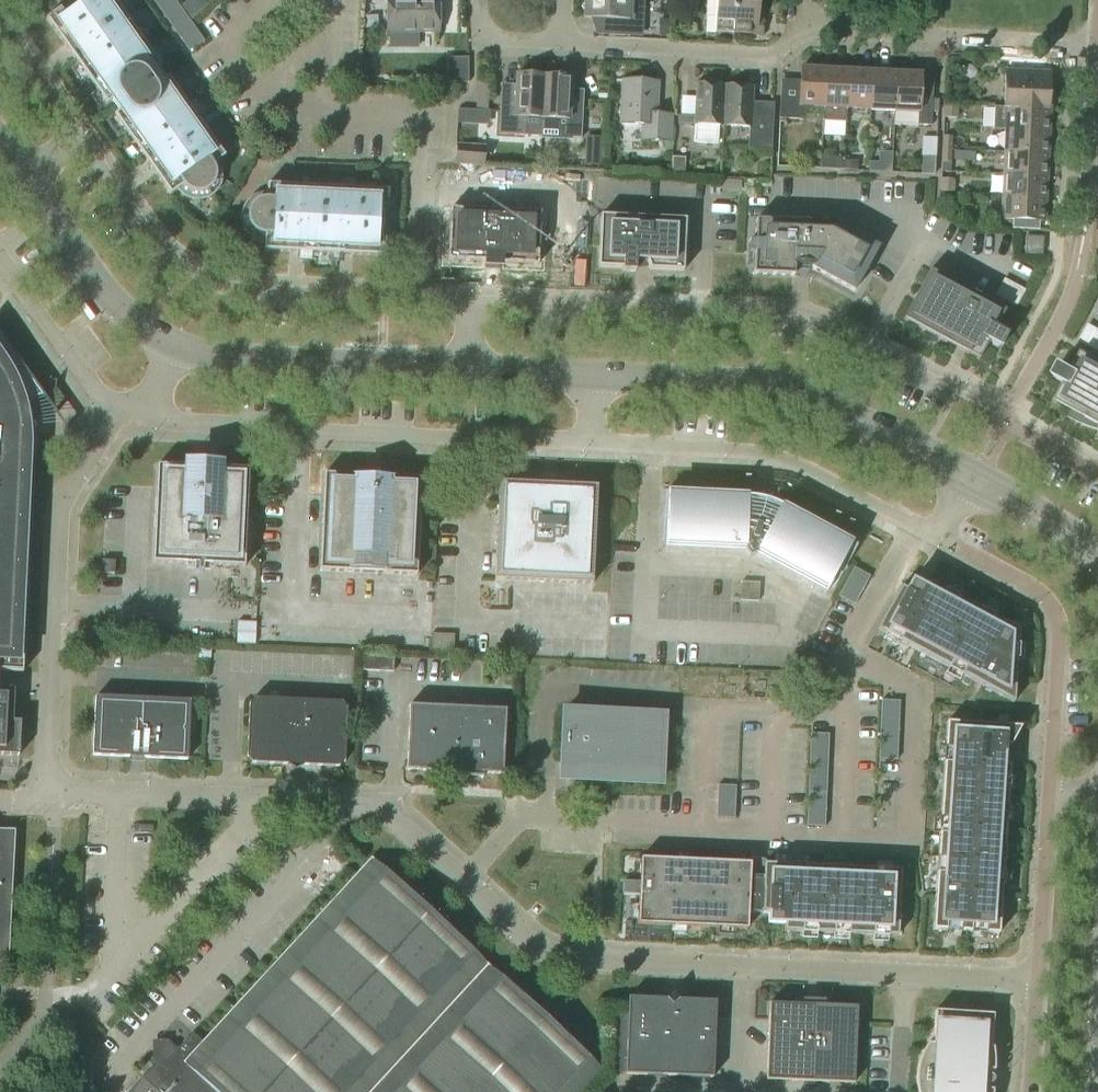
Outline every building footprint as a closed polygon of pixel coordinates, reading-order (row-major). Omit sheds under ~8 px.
[(83,2),(82,1),(82,0),(81,0),(73,0),(72,1),(71,3),(70,4),(70,6),(71,8),(71,9),(72,10),(65,15),(60,9),(46,19),(69,51),(107,105),(112,101),(120,112),(114,116),(150,167),(170,195),(178,190),(179,192),(182,195),(186,197),(190,199),(194,200),(196,200),(200,200),(202,200),(206,199),(208,198),(210,197),(211,196),(213,194),(215,193),(216,191),(217,190),(218,188),(219,186),(220,184),(221,182),(221,180),(221,178),(221,176),(221,174),(221,172),(221,170),(220,168),(219,166),(218,164),(217,162),(225,157),(169,77),(163,81),(156,70),(161,67),(114,0),(86,0),(83,2)] [(189,52),(203,42),(173,0),(152,0),(189,52)] [(388,33),(390,33),(390,48),(418,48),(418,33),(437,32),(437,0),(388,0),(388,33)] [(585,17),(615,19),(615,31),(642,32),(644,0),(586,0),(585,17)] [(648,16),(664,16),(664,0),(647,0),(648,16)] [(707,17),(706,32),(763,36),(764,17),(758,17),(759,0),(716,0),(715,17),(707,17)] [(658,25),(657,39),(667,39),(668,25),(658,25)] [(470,79),(470,55),(449,55),(450,79),(470,79)] [(964,57),(950,57),(950,70),(960,70),(964,66),(964,57)] [(361,67),(361,79),(373,79),(373,71),(369,67),(361,67)] [(801,68),(800,82),(782,81),(780,119),(800,119),(810,110),(810,107),(823,107),(825,69),(801,68)] [(825,69),(823,107),(822,120),(846,122),(847,108),(849,70),(825,69)] [(849,70),(847,108),(870,110),(872,71),(849,70)] [(1005,70),(1004,107),(1048,109),(1050,72),(1005,70)] [(872,71),(870,110),(894,111),(896,72),(872,71)] [(896,72),(894,111),(918,112),(918,124),(931,125),(933,79),(920,78),(920,74),(896,72)] [(542,118),(544,76),(516,74),(515,104),(500,103),(498,134),(524,135),(525,117),(542,118)] [(542,118),(541,139),(567,140),(567,138),(581,138),(583,108),(570,107),(571,77),(544,76),(542,118)] [(670,142),(671,114),(655,113),(657,81),(624,80),(621,124),(642,125),(642,140),(670,142)] [(723,126),(725,85),(697,83),(695,115),(680,114),(679,123),(695,124),(694,142),(718,143),(719,125),(723,126)] [(725,85),(723,126),(749,127),(748,149),(771,150),(773,108),(751,107),(753,86),(725,85)] [(459,122),(492,124),(493,108),(459,106),(459,122)] [(944,118),(961,119),(961,106),(945,106),(944,118)] [(1048,109),(1004,107),(994,107),(993,129),(1006,130),(1005,152),(1047,154),(1049,109),(1048,109)] [(585,136),(584,166),(600,167),(601,137),(585,136)] [(952,137),(942,136),(942,149),(952,149),(952,137)] [(457,145),(457,163),(483,164),(484,147),(457,145)] [(952,149),(942,149),(941,162),(951,163),(952,149)] [(1047,154),(1005,152),(1004,174),(1046,176),(1047,154)] [(953,153),(952,162),(962,162),(963,153),(953,153)] [(922,175),(935,175),(936,157),(922,156),(922,175)] [(844,161),(845,161),(845,158),(821,157),(821,169),(844,170),(844,169),(844,161)] [(844,170),(858,170),(858,161),(845,161),(844,161),(844,169),(844,170)] [(878,173),(892,173),(893,163),(879,163),(878,173)] [(940,191),(963,193),(965,173),(942,171),(940,191)] [(1004,174),(991,173),(989,195),(1003,197),(1045,199),(1046,176),(1004,174)] [(378,239),(378,230),(381,230),(383,229),(384,229),(385,228),(385,227),(386,226),(387,224),(387,223),(387,222),(386,221),(386,220),(385,218),(383,217),(382,216),(381,216),(379,216),(380,207),(387,208),(388,190),(267,184),(267,194),(265,194),(261,194),(257,196),(255,196),(253,197),(251,199),(250,200),(247,203),(245,205),(244,207),(244,208),(243,210),(242,212),(242,214),(242,217),(242,219),(242,221),(242,223),(243,225),(243,227),(244,229),(245,230),(247,232),(248,234),(249,235),(251,237),(253,238),(254,239),(258,240),(262,241),(264,242),(264,251),(298,253),(343,255),(385,257),(386,239),(378,239)] [(1045,199),(1003,197),(1002,219),(1044,221),(1045,199)] [(538,264),(540,213),(451,209),(448,260),(538,264)] [(683,271),(686,219),(601,215),(598,267),(623,268),(622,271),(635,271),(636,261),(647,261),(647,262),(650,269),(683,271)] [(809,222),(800,222),(756,220),(755,241),(749,241),(749,252),(754,252),(753,274),(794,276),(794,266),(811,267),(854,290),(878,247),(834,224),(832,229),(809,228),(809,222)] [(1025,253),(1042,254),(1043,237),(1026,236),(1025,253)] [(961,340),(970,346),(976,335),(997,346),(1004,333),(983,322),(991,307),(993,308),(995,305),(930,270),(904,319),(906,320),(907,318),(934,332),(940,335),(948,338),(956,340),(961,340)] [(1016,305),(1023,291),(1004,281),(997,294),(1016,305)] [(96,320),(86,305),(80,309),(90,324),(96,320)] [(1089,326),(1081,340),(1097,349),(1097,331),(1089,326)] [(23,672),(34,444),(34,437),(33,430),(34,430),(35,429),(36,428),(37,427),(37,426),(37,425),(37,424),(37,423),(36,421),(34,420),(33,419),(32,419),(31,413),(29,406),(28,400),(42,396),(43,398),(45,397),(0,333),(0,670),(23,672)] [(1082,352),(1072,370),(1063,365),(1062,366),(1059,364),(1053,375),(1056,377),(1056,378),(1065,383),(1055,401),(1072,410),(1069,417),(1078,422),(1086,426),(1096,429),(1097,429),(1097,361),(1082,352)] [(157,465),(154,526),(152,563),(244,567),(249,470),(215,468),(215,469),(210,468),(211,463),(196,463),(197,468),(191,467),(157,465)] [(324,473),(322,526),(320,571),(417,575),(421,478),(324,473)] [(597,486),(555,484),(499,482),(495,579),(592,584),(597,486)] [(667,489),(666,510),(664,548),(745,552),(749,557),(755,555),(826,593),(854,541),(783,503),(781,506),(773,503),(769,501),(772,493),(762,490),(760,499),(756,498),(747,497),(748,493),(667,489)] [(114,574),(115,561),(102,560),(101,573),(114,574)] [(855,604),(870,575),(854,567),(839,595),(855,604)] [(900,587),(878,629),(1013,702),(1018,630),(930,582),(926,589),(912,581),(907,590),(900,587)] [(741,582),(741,601),(759,602),(760,583),(741,582)] [(256,644),(257,624),(238,623),(236,643),(256,644)] [(431,636),(431,653),(453,654),(454,637),(431,636)] [(393,672),(394,656),(363,655),(363,670),(393,672)] [(19,755),(20,721),(13,721),(14,689),(0,689),(0,754),(19,755)] [(190,701),(133,698),(96,696),(93,755),(187,760),(190,701)] [(342,702),(290,700),(254,698),(254,700),(250,703),(249,703),(247,758),(248,758),(252,762),(252,763),(305,766),(339,767),(339,766),(344,762),(345,762),(347,708),(346,708),(342,704),(342,702)] [(900,701),(881,700),(879,760),(898,760),(900,701)] [(464,777),(468,777),(483,778),(483,774),(503,775),(506,709),(409,705),(406,770),(464,773),(464,777)] [(565,712),(562,758),(563,759),(563,777),(566,777),(575,782),(575,778),(587,779),(660,782),(663,716),(565,712)] [(1020,727),(946,722),(933,930),(998,934),(1009,766),(1002,765),(1004,745),(1011,745),(1020,727)] [(811,734),(809,792),(827,793),(829,734),(811,734)] [(736,785),(718,785),(717,818),(735,819),(736,785)] [(827,794),(808,794),(807,827),(826,827),(827,794)] [(8,963),(15,830),(0,830),(0,963),(8,963)] [(356,860),(364,851),(355,842),(347,851),(356,860)] [(141,1078),(129,1091),(586,1091),(605,1072),(372,857),(202,1041),(192,1032),(179,1047),(169,1039),(162,1048),(152,1040),(144,1050),(153,1058),(150,1062),(154,1065),(141,1078)] [(639,895),(637,924),(747,929),(748,912),(768,913),(768,923),(784,924),(784,931),(898,936),(900,870),(764,864),(763,873),(750,872),(750,863),(640,858),(639,883),(623,882),(622,895),(639,895)] [(628,997),(627,1014),(613,1014),(611,1073),(667,1075),(672,993),(666,999),(628,997)] [(672,993),(667,1075),(713,1077),(716,1001),(678,999),(672,993)] [(810,1081),(813,1002),(802,1001),(802,1004),(769,1003),(766,1080),(810,1081)] [(824,1002),(813,1002),(810,1081),(854,1083),(857,1007),(824,1005),(824,1002)] [(935,1011),(933,1043),(928,1043),(925,1048),(922,1053),(920,1059),(918,1064),(917,1070),(917,1075),(917,1081),(917,1087),(918,1091),(992,1091),(993,1090),(988,1090),(988,1085),(993,1081),(989,1076),(989,1071),(994,1071),(994,1065),(994,1061),(994,1057),(993,1053),(992,1048),(991,1047),(993,1014),(935,1011)]
